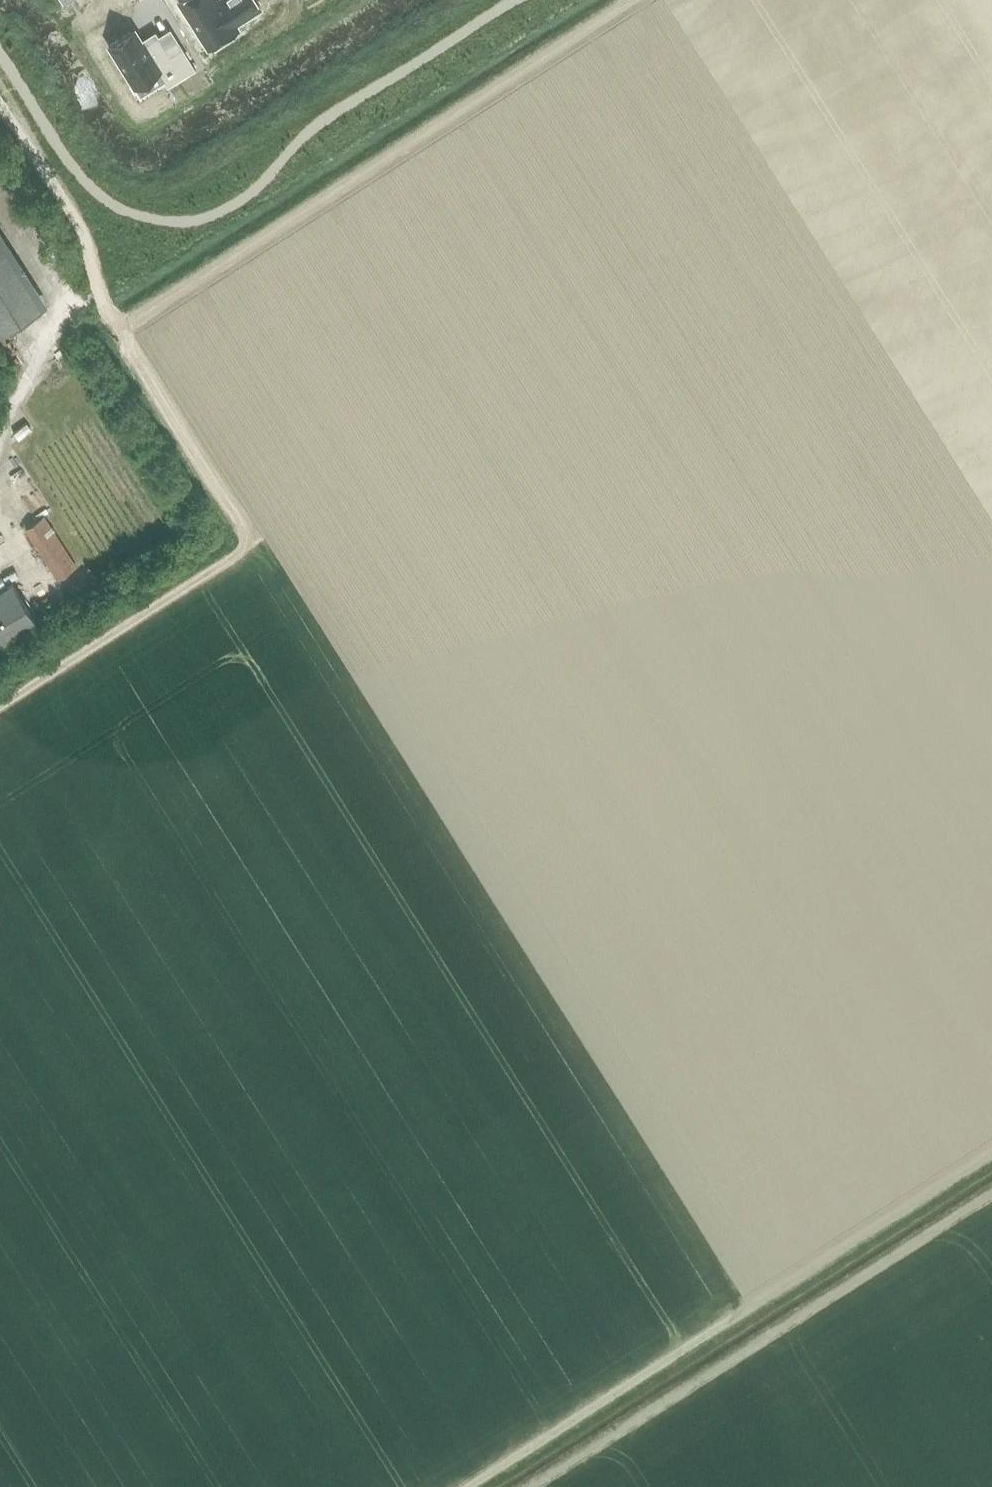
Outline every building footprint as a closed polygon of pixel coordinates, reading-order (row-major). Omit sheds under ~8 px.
[(179,0),(208,46),(237,27),(234,23),(260,7),(255,0),(179,0)] [(133,29),(109,45),(135,85),(159,70),(168,85),(196,67),(182,46),(171,53),(156,30),(154,31),(157,35),(143,44),(133,29)] [(41,309),(0,244),(0,335),(41,309)] [(58,579),(76,567),(43,516),(25,527),(58,579)] [(39,625),(12,583),(0,591),(0,650),(39,625)]
